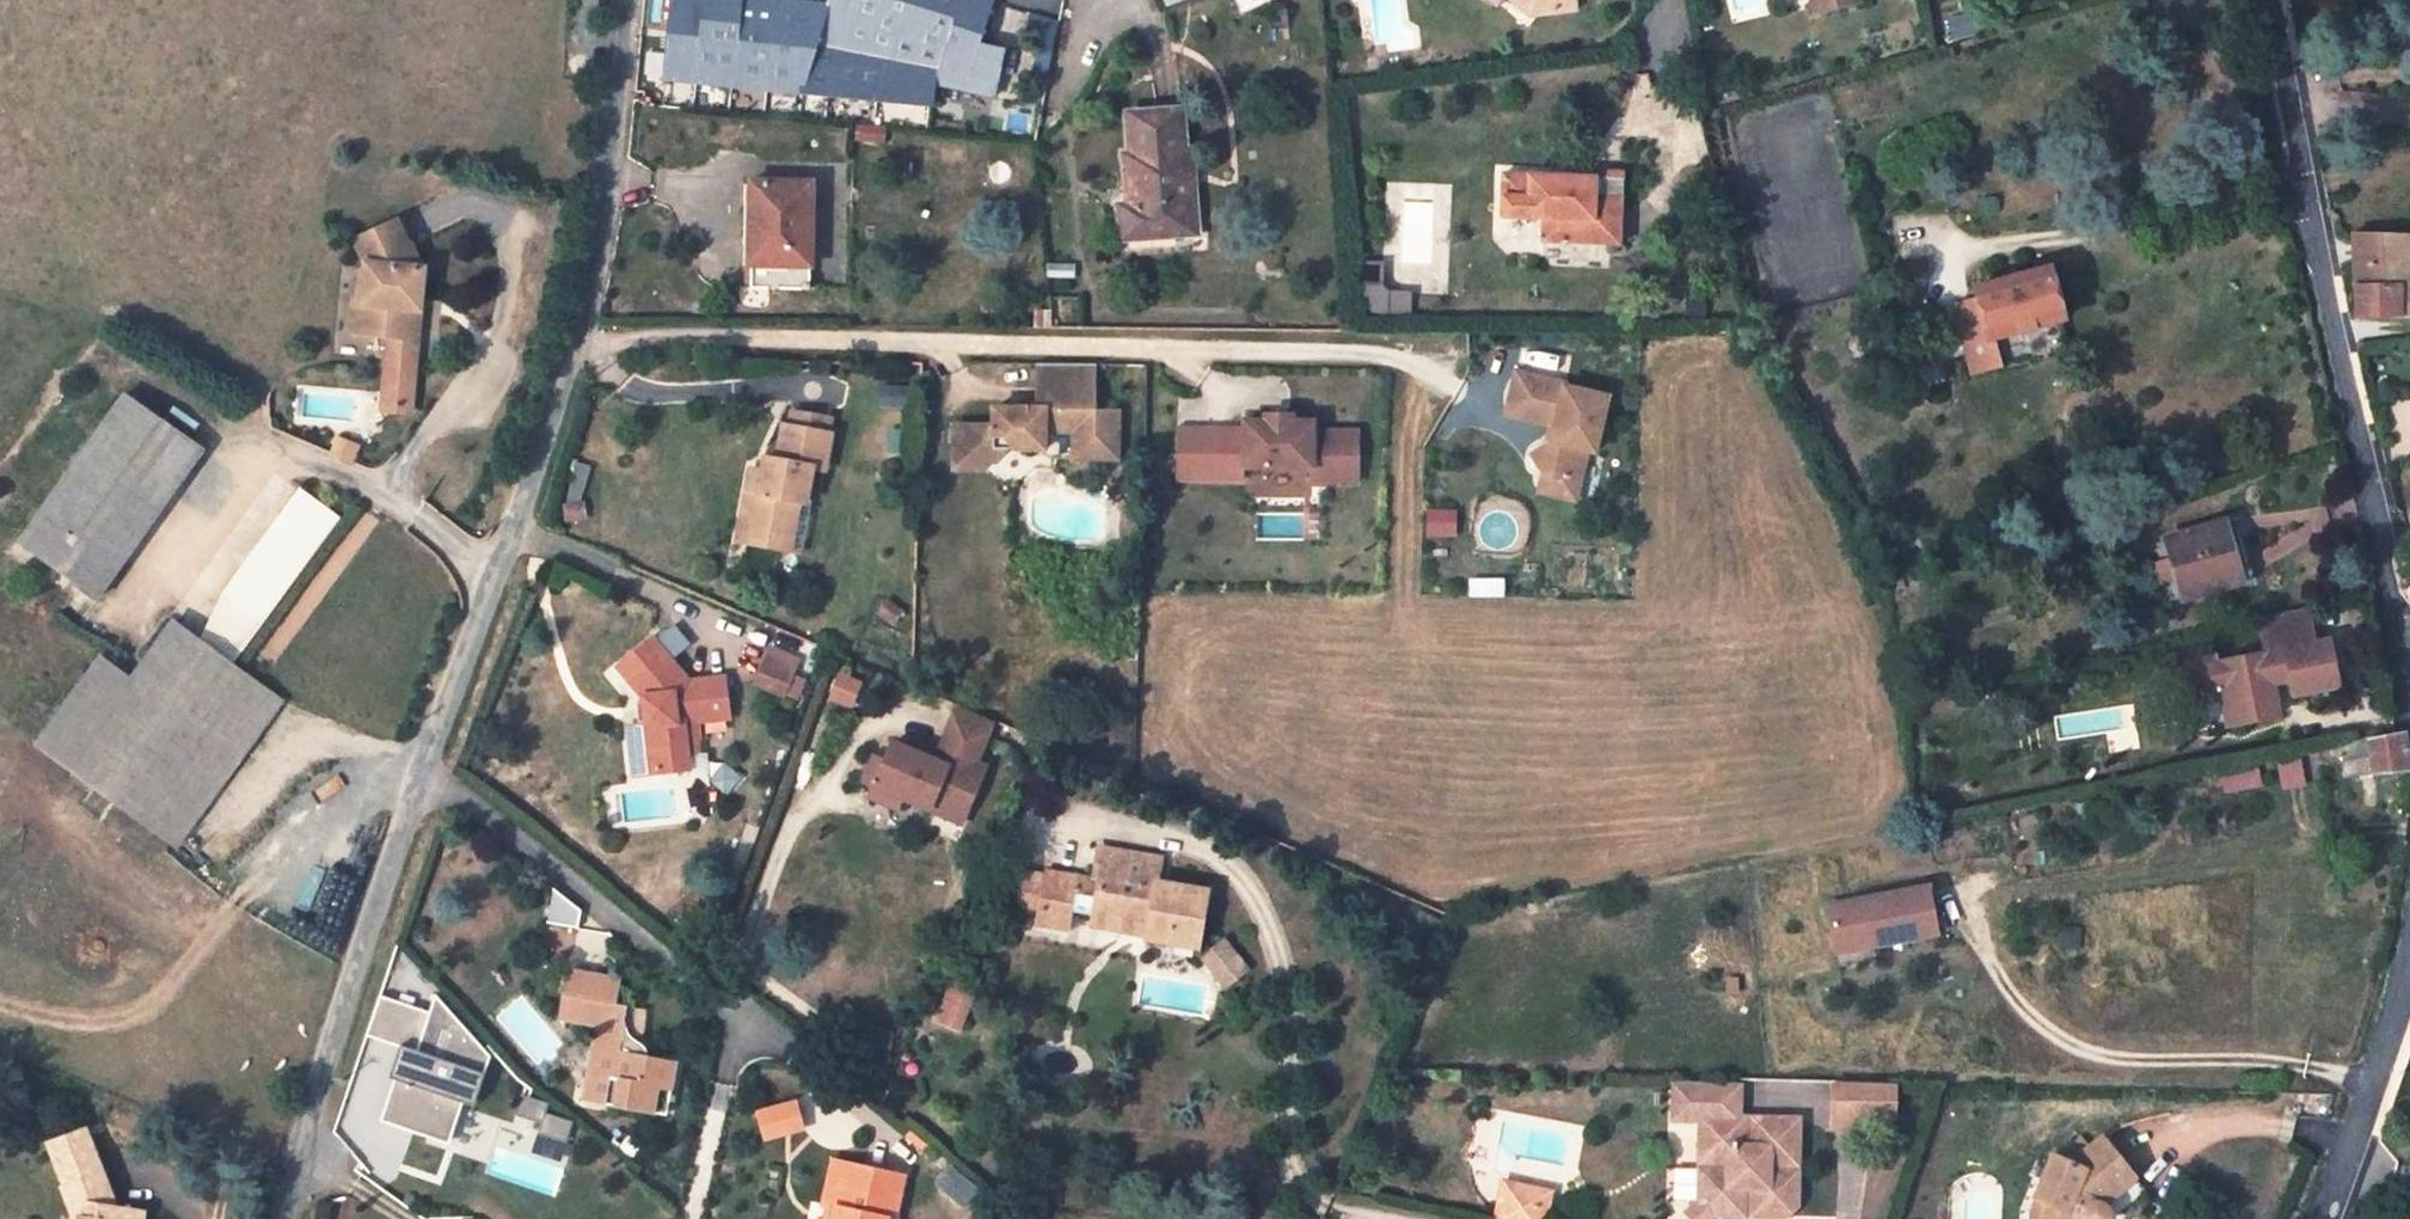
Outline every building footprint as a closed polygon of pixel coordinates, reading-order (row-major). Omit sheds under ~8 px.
[(675,82),(665,80),(673,0),(664,0),(653,106),(656,107),(657,107),(672,109),(675,82)] [(675,82),(930,107),(934,85),(989,97),(993,98),(1003,49),(979,44),(985,28),(994,0),(830,0),(829,5),(786,0),(673,0),(665,80),(675,82)] [(1170,8),(1188,0),(1167,0),(1170,8)] [(1513,0),(1531,16),(1577,10),(1576,0),(1513,0)] [(1816,14),(1860,4),(1859,0),(1812,0),(1816,14)] [(1965,19),(1959,21),(1964,40),(1970,38),(1965,19)] [(1948,24),(1953,43),(1964,40),(1959,21),(1948,24)] [(1947,44),(1953,43),(1948,24),(1942,26),(1947,44)] [(1006,32),(985,28),(979,44),(1003,49),(1006,32)] [(1023,104),(1033,56),(1003,49),(993,98),(1023,104)] [(989,97),(934,85),(930,107),(985,113),(989,97)] [(1122,240),(1183,236),(1180,202),(1190,202),(1186,151),(1183,112),(1130,116),(1132,155),(1125,156),(1129,206),(1120,208),(1122,240)] [(887,130),(857,127),(856,143),(884,146),(887,130)] [(1193,150),(1186,151),(1190,202),(1180,202),(1183,236),(1198,235),(1193,150)] [(1596,171),(1596,178),(1595,197),(1599,202),(1623,202),(1625,172),(1596,171)] [(1504,173),(1502,216),(1544,218),(1543,240),(1621,243),(1623,202),(1599,202),(1595,197),(1596,178),(1504,173)] [(753,182),(751,288),(810,289),(812,182),(753,182)] [(394,335),(421,338),(426,268),(423,269),(411,245),(408,246),(396,222),(356,241),(367,263),(363,304),(372,305),(370,333),(394,335)] [(2353,234),(2357,321),(2409,318),(2409,260),(2408,235),(2353,234)] [(1362,265),(1362,288),(1382,288),(1382,265),(1362,265)] [(1963,336),(1973,373),(1999,366),(1992,340),(2063,321),(2048,270),(1977,289),(1988,329),(1963,336)] [(1382,288),(1362,288),(1362,293),(1364,302),(1368,309),(1375,314),(1383,315),(1410,316),(1410,294),(1382,294),(1382,288)] [(352,331),(370,333),(372,305),(363,304),(354,303),(352,331)] [(1034,310),(1036,330),(1053,330),(1051,308),(1034,310)] [(388,411),(415,412),(421,338),(394,335),(388,411)] [(1096,366),(1039,365),(1038,386),(1096,386),(1096,366)] [(1517,374),(1506,417),(1555,428),(1552,444),(1531,455),(1543,476),(1579,484),(1587,452),(1596,454),(1609,399),(1566,389),(1567,386),(1517,374)] [(1096,386),(1038,386),(1038,410),(1033,410),(1034,418),(1023,418),(1023,410),(994,410),(993,427),(956,427),(955,470),(985,471),(1005,451),(1019,451),(1045,450),(1046,432),(1073,433),(1073,460),(1117,460),(1118,412),(1095,412),(1096,386)] [(126,397),(104,428),(181,483),(203,452),(126,397)] [(1034,418),(1033,410),(1023,410),(1023,418),(1034,418)] [(792,412),(789,428),(828,434),(831,419),(792,412)] [(1246,428),(1245,469),(1314,469),(1314,482),(1359,482),(1359,432),(1315,432),(1315,422),(1294,422),(1294,416),(1266,417),(1266,422),(1245,422),(1246,428)] [(813,470),(824,472),(832,435),(828,434),(789,428),(783,427),(777,461),(766,459),(763,471),(763,475),(769,476),(765,494),(747,491),(742,518),(750,520),(746,544),(779,550),(788,501),(802,504),(806,504),(813,470)] [(181,483),(104,428),(44,513),(121,568),(181,483)] [(1245,469),(1246,428),(1178,428),(1178,480),(1245,481),(1245,469)] [(1005,451),(985,471),(1000,471),(1019,451),(1005,451)] [(751,469),(747,491),(765,494),(769,476),(763,475),(763,471),(751,469)] [(1543,476),(1539,493),(1575,502),(1579,484),(1543,476)] [(339,522),(300,493),(190,639),(228,667),(339,522)] [(792,553),(802,504),(788,501),(779,550),(792,553)] [(1140,529),(1141,514),(1125,512),(1125,528),(1140,529)] [(99,599),(121,568),(44,513),(21,545),(99,599)] [(742,518),(738,543),(746,544),(750,520),(742,518)] [(2171,562),(2176,579),(2182,601),(2251,582),(2234,519),(2165,539),(2171,562)] [(1140,529),(1125,528),(1125,548),(1140,550),(1140,529)] [(2158,584),(2176,579),(2171,562),(2153,567),(2158,584)] [(2260,621),(2266,655),(2272,682),(2295,677),(2298,693),(2341,684),(2332,641),(2317,644),(2309,609),(2260,621)] [(674,625),(656,641),(670,658),(689,643),(674,625)] [(99,660),(33,746),(170,850),(279,706),(228,667),(190,639),(173,626),(130,683),(99,660)] [(689,770),(687,752),(686,743),(697,742),(695,722),(728,718),(723,676),(688,680),(670,658),(656,641),(653,638),(618,667),(643,699),(646,725),(638,726),(644,776),(689,770)] [(2222,704),(2226,726),(2278,715),(2272,682),(2266,655),(2214,665),(2213,659),(2183,664),(2192,709),(2222,704)] [(755,684),(784,695),(785,692),(792,675),(793,672),(764,661),(755,684)] [(2144,669),(2145,680),(2156,679),(2155,668),(2144,669)] [(792,675),(785,692),(795,696),(802,679),(792,675)] [(2008,690),(1991,693),(1993,706),(2009,703),(2008,690)] [(2222,704),(2192,709),(2196,731),(2226,726),(2222,704)] [(997,723),(961,708),(947,741),(952,743),(943,764),(919,753),(896,744),(888,763),(877,758),(866,783),(877,788),(873,799),(901,811),(905,800),(933,811),(943,788),(949,790),(946,798),(972,809),(989,768),(980,763),(997,723)] [(629,727),(635,777),(644,776),(638,726),(629,727)] [(2339,747),(2344,777),(2371,772),(2372,776),(2409,773),(2409,770),(2405,735),(2339,747)] [(922,745),(919,753),(943,764),(952,743),(947,741),(942,754),(922,745)] [(698,751),(697,742),(686,743),(687,752),(698,751)] [(2315,752),(2280,758),(2284,782),(2319,775),(2315,752)] [(2255,763),(2224,769),(2228,791),(2259,785),(2255,763)] [(2147,776),(2149,783),(2167,780),(2166,772),(2147,776)] [(943,788),(933,811),(965,825),(972,809),(946,798),(949,790),(943,788)] [(705,792),(706,806),(718,805),(717,791),(705,792)] [(1046,873),(1046,875),(1039,911),(1068,917),(1073,893),(1097,898),(1093,915),(1149,925),(1146,936),(1146,939),(1197,948),(1207,892),(1158,883),(1162,860),(1099,849),(1093,881),(1046,873)] [(1039,911),(1046,875),(1024,872),(1018,907),(1039,911)] [(1830,905),(1838,948),(1875,941),(1876,946),(1939,934),(1930,887),(1830,905)] [(668,911),(672,916),(695,896),(691,891),(668,911)] [(547,922),(578,929),(583,902),(552,896),(547,922)] [(1066,929),(1068,917),(1039,911),(1018,907),(1015,920),(1066,929)] [(711,920),(704,912),(686,928),(693,935),(711,920)] [(1091,927),(1146,936),(1149,925),(1093,915),(1091,927)] [(1224,942),(1203,959),(1224,986),(1245,969),(1224,942)] [(620,978),(569,969),(560,1018),(597,1024),(592,1047),(614,1051),(604,1103),(666,1115),(676,1062),(647,1057),(647,1051),(645,1046),(642,1043),(634,1039),(630,1034),(627,1029),(626,1024),(626,1017),(627,1006),(615,1004),(620,978)] [(954,979),(940,1013),(962,1021),(975,988),(954,979)] [(401,1074),(387,1116),(433,1131),(433,1129),(449,1134),(460,1100),(462,1101),(468,1084),(471,1085),(474,1077),(475,1077),(479,1066),(483,1068),(485,1061),(486,1062),(490,1050),(434,990),(429,1008),(379,991),(366,1031),(411,1046),(415,1047),(405,1076),(401,1074)] [(415,1047),(411,1046),(401,1074),(405,1076),(415,1047)] [(614,1051),(592,1047),(583,1099),(604,1103),(614,1051)] [(1833,1082),(1832,1125),(1900,1126),(1901,1082),(1833,1082)] [(1677,1084),(1676,1118),(1703,1120),(1701,1203),(1690,1214),(1695,1218),(1708,1218),(1711,1215),(1784,1217),(1795,1205),(1796,1122),(1736,1120),(1738,1085),(1695,1084),(1677,1084)] [(551,1102),(525,1093),(518,1114),(544,1123),(541,1133),(569,1142),(576,1121),(551,1102)] [(807,1130),(798,1102),(762,1114),(771,1142),(807,1130)] [(905,1137),(923,1151),(927,1146),(910,1131),(905,1137)] [(51,1147),(66,1187),(61,1189),(74,1216),(74,1218),(144,1218),(145,1214),(117,1210),(86,1134),(51,1147)] [(2108,1218),(2110,1215),(2110,1212),(2110,1211),(2109,1208),(2108,1206),(2105,1205),(2102,1203),(2133,1177),(2103,1139),(2071,1164),(2054,1156),(2036,1196),(2050,1202),(2043,1218),(2108,1218)] [(904,1178),(834,1163),(824,1206),(835,1207),(833,1218),(896,1218),(904,1178)] [(1508,1186),(1505,1203),(1521,1206),(1519,1212),(1531,1214),(1532,1208),(1547,1210),(1551,1194),(1508,1186)] [(2050,1202),(2036,1196),(2028,1212),(2028,1218),(2043,1218),(2050,1202)] [(1501,1218),(1545,1218),(1547,1210),(1532,1208),(1531,1214),(1519,1212),(1521,1206),(1505,1203),(1501,1218)] [(821,1218),(833,1218),(835,1207),(824,1206),(821,1218)]
